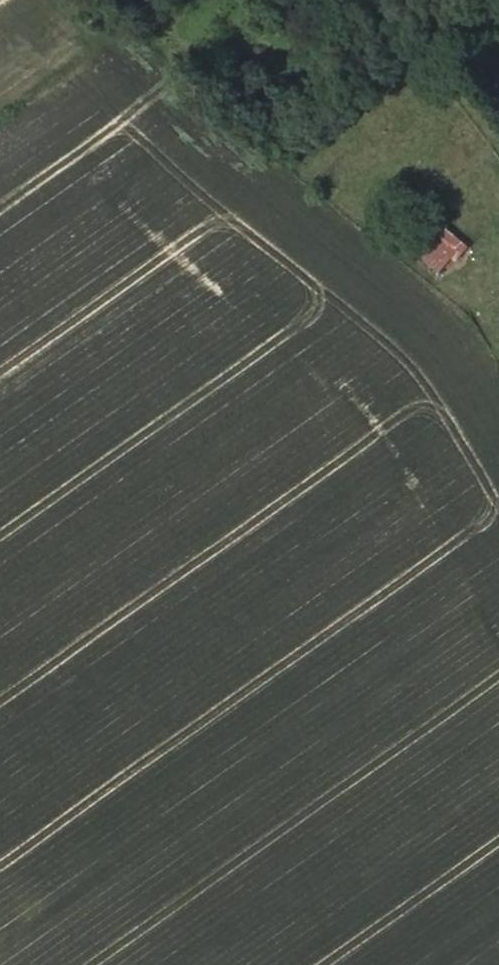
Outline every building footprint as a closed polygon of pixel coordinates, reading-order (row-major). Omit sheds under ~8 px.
[(463,266),(433,239),(419,255),(449,281),(463,266)]
